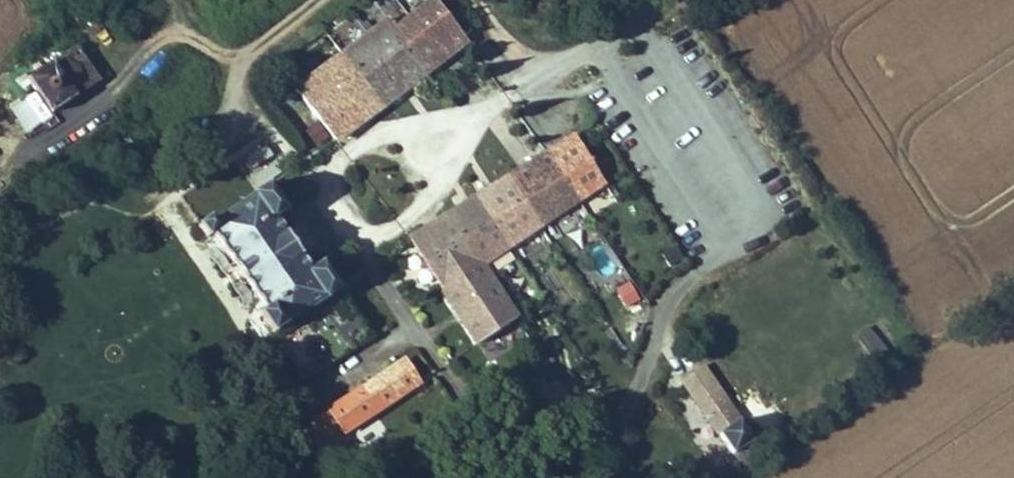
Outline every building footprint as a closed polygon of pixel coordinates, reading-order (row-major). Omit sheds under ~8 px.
[(338,143),(470,51),(442,10),(387,48),(365,16),(287,70),(338,143)] [(72,39),(21,74),(46,110),(90,79),(97,74),(72,39)] [(97,74),(90,79),(106,103),(113,98),(97,74)] [(248,185),(279,174),(268,145),(237,156),(248,185)] [(604,199),(567,145),(413,249),(476,341),(520,311),(494,272),(519,256),(555,232),(604,199)] [(226,213),(204,228),(220,251),(228,246),(235,256),(227,262),(252,297),(260,292),(268,304),(260,309),(279,336),(351,287),(332,259),(320,267),(314,258),(326,249),(310,226),(298,233),(290,223),(302,215),(280,185),(230,219),(226,213)] [(625,309),(639,303),(629,280),(615,286),(625,309)] [(729,398),(669,312),(656,321),(716,407),(729,398)] [(516,319),(477,343),(489,362),(527,338),(516,319)] [(866,326),(856,336),(873,352),(883,343),(866,326)] [(412,348),(329,407),(348,433),(431,375),(412,348)] [(728,452),(754,434),(737,410),(711,428),(728,452)]
